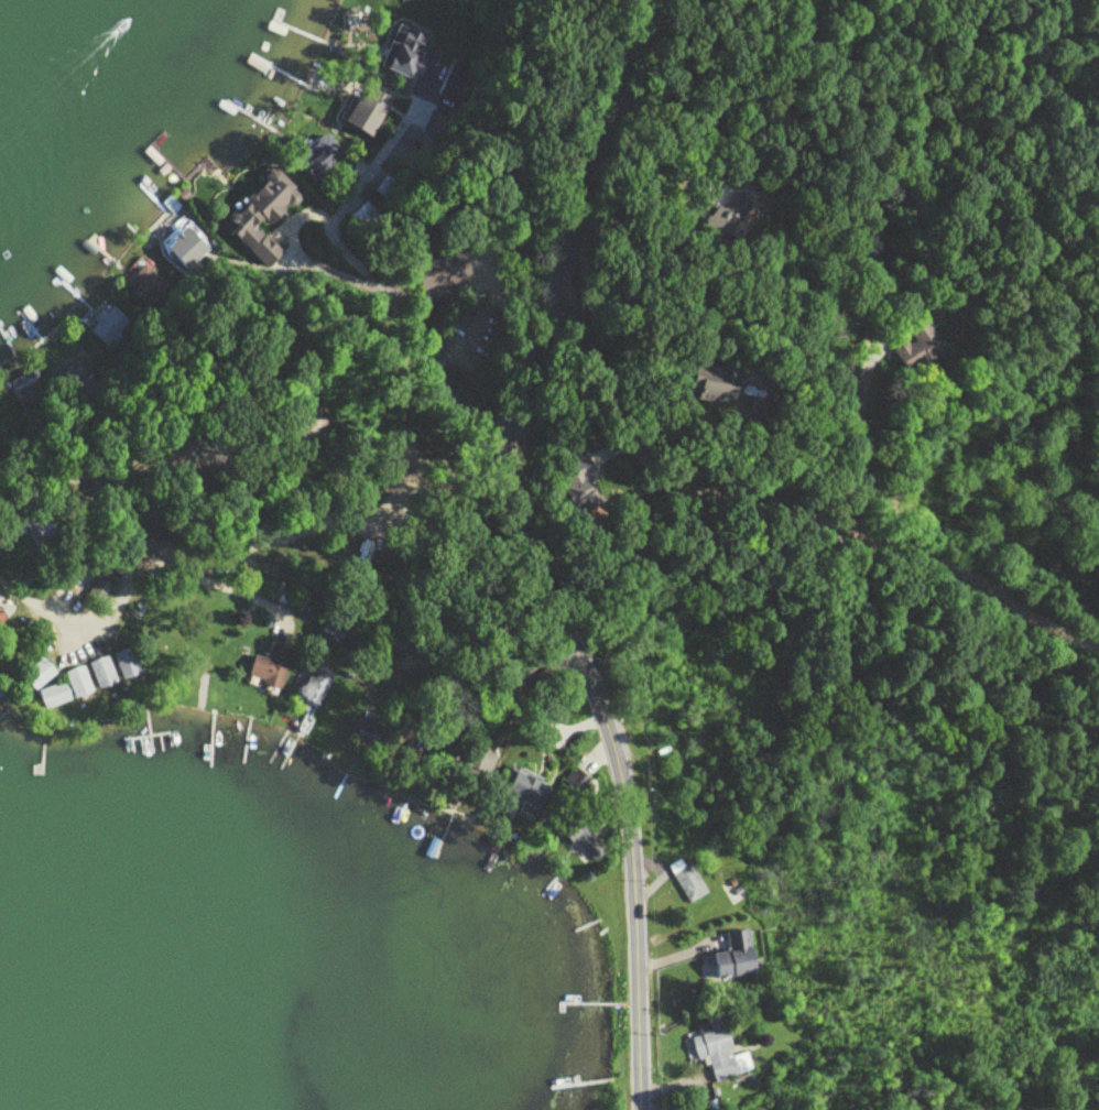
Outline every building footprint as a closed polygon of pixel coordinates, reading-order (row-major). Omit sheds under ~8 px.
[(380,69),(413,83),(431,39),(398,25),(380,69)] [(713,239),(731,254),(754,227),(735,212),(713,239)] [(188,278),(216,251),(186,221),(159,248),(188,278)] [(127,288),(145,306),(164,286),(146,269),(127,288)] [(942,363),(930,317),(904,324),(910,347),(891,352),(897,375),(942,363)] [(717,404),(724,383),(687,371),(680,392),(717,404)] [(558,490),(549,491),(551,508),(583,505),(579,465),(555,468),(558,490)] [(13,615),(0,607),(0,639),(13,615)] [(115,657),(125,684),(145,677),(135,650),(115,657)] [(121,687),(111,660),(91,667),(101,694),(121,687)] [(43,693),(48,712),(96,698),(87,669),(67,675),(70,685),(43,693)] [(537,783),(502,768),(489,799),(524,814),(537,783)] [(560,794),(579,806),(590,789),(571,777),(560,794)] [(681,873),(678,866),(668,870),(683,907),(704,899),(692,868),(681,873)] [(705,981),(747,980),(745,934),(727,934),(728,955),(705,956),(705,981)] [(688,1039),(691,1064),(706,1062),(709,1081),(751,1075),(748,1056),(729,1058),(725,1033),(688,1039)]
